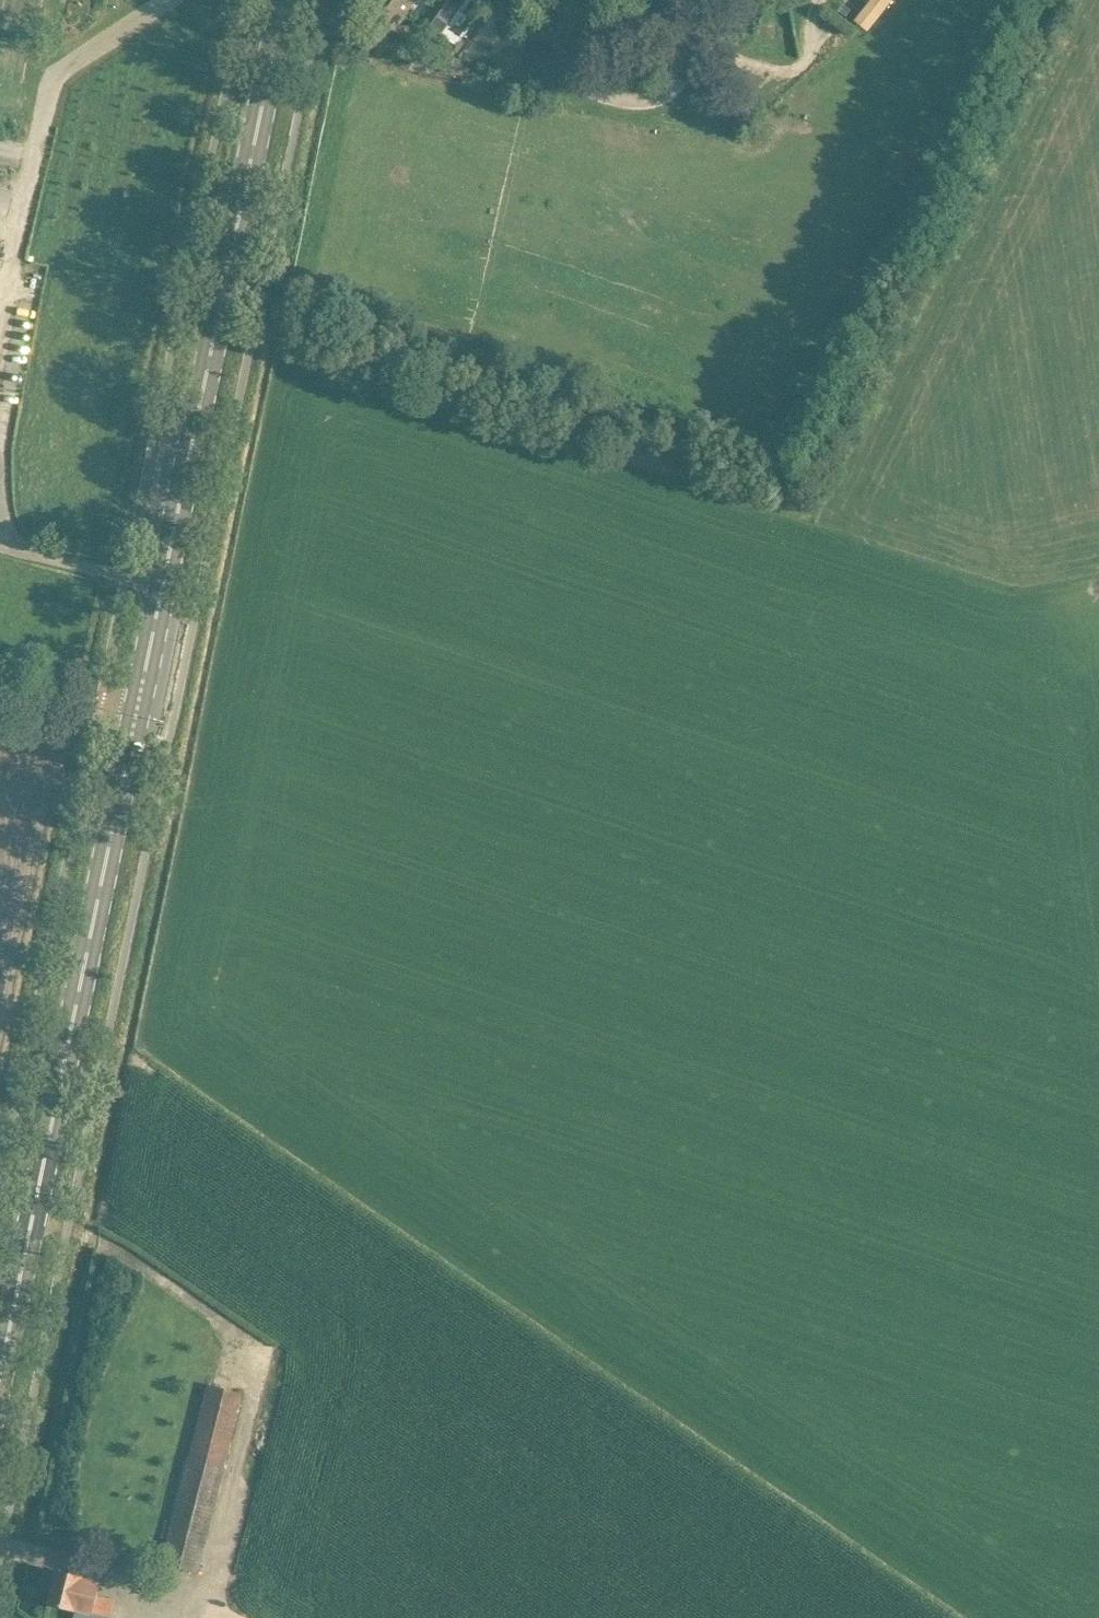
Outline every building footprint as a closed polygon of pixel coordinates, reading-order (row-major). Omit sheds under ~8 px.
[(384,24),(393,30),(406,12),(410,15),(413,11),(418,13),(416,15),(457,45),(484,7),(475,0),(433,0),(427,8),(424,6),(428,0),(374,0),(366,11),(384,24)] [(852,21),(867,33),(894,0),(869,0),(852,21)] [(161,1564),(182,1569),(197,1573),(224,1466),(223,1466),(241,1393),(208,1384),(189,1458),(188,1457),(161,1564)] [(69,1609),(75,1610),(76,1608),(92,1612),(91,1617),(108,1617),(113,1598),(98,1595),(101,1582),(56,1571),(48,1604),(69,1609)]
